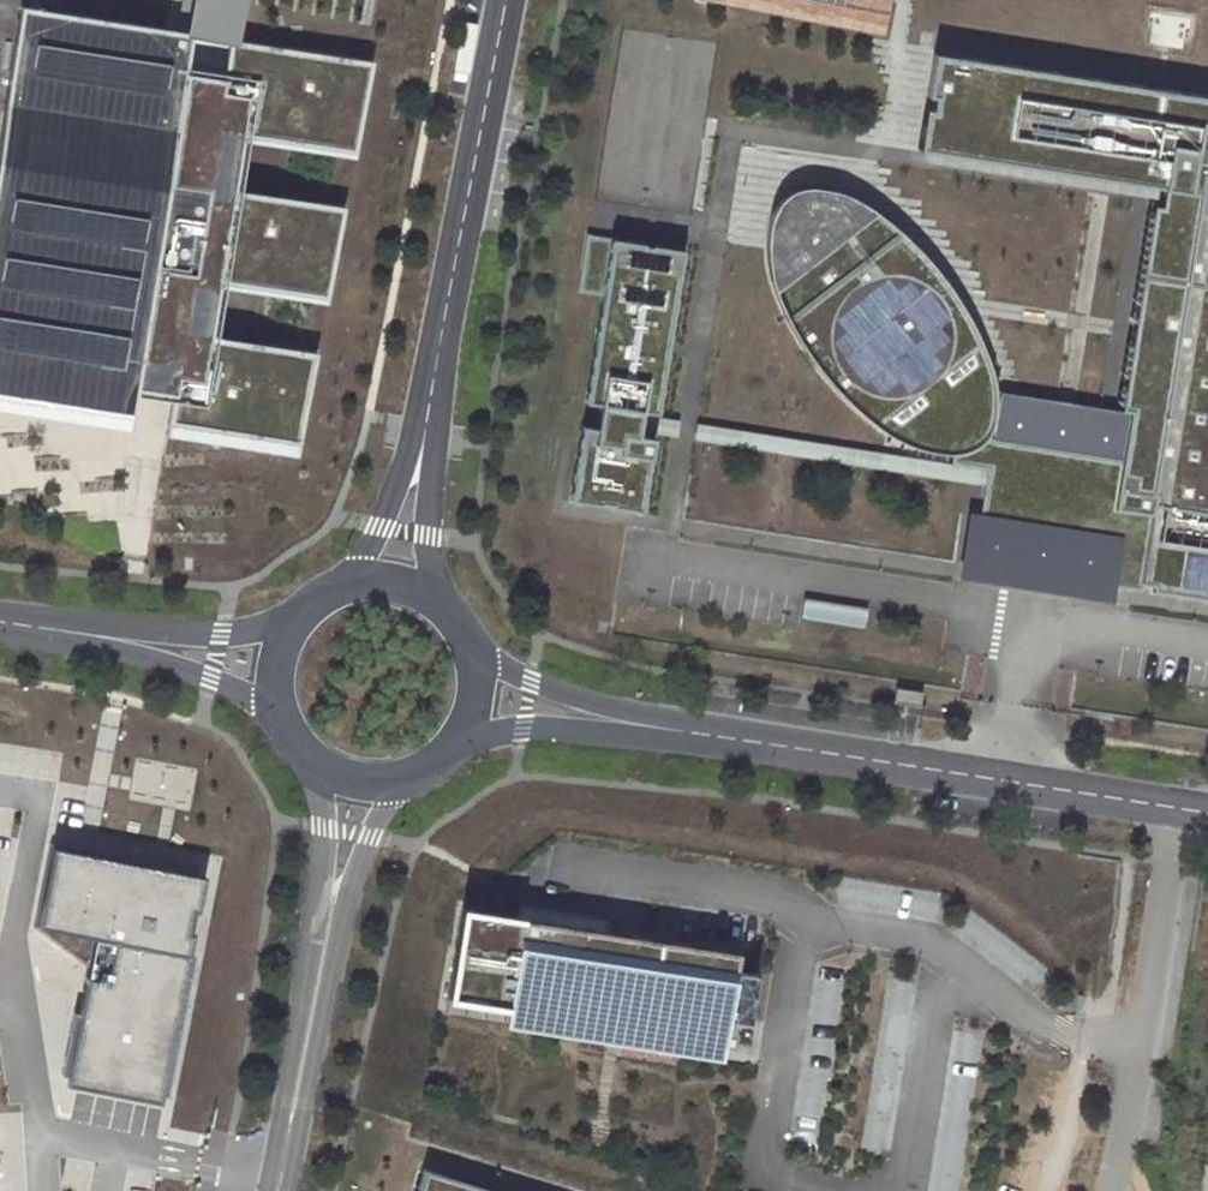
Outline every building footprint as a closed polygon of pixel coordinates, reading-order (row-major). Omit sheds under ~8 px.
[(193,33),(239,40),(247,0),(200,0),(193,33)] [(351,0),(290,0),(287,31),(347,37),(351,0)] [(358,40),(428,46),(432,0),(361,0),(358,40)] [(890,0),(844,0),(843,5),(817,0),(699,0),(883,36),(890,0)] [(219,279),(325,296),(343,207),(233,189),(242,133),(353,150),(371,61),(239,40),(193,33),(21,6),(4,113),(0,136),(0,348),(136,370),(134,388),(173,394),(168,421),(297,442),(315,352),(210,336),(210,332),(219,279)] [(932,53),(925,96),(932,97),(930,108),(923,107),(917,148),(1162,187),(1160,206),(1152,205),(1119,410),(1128,412),(1126,422),(1120,459),(1073,452),(1075,435),(1041,430),(1038,446),(991,439),(987,435),(980,443),(972,448),(964,452),(950,454),(949,463),(986,469),(985,470),(983,484),(978,518),(1025,526),(1022,543),(1058,548),(1061,532),(1108,540),(1102,574),(1101,584),(1140,590),(1141,585),(1152,587),(1151,592),(1207,601),(1207,97),(932,53)] [(980,343),(966,315),(952,292),(939,274),(915,246),(897,229),(886,220),(860,201),(854,197),(840,192),(822,187),(805,186),(795,188),(792,189),(785,193),(779,199),(771,210),(768,217),(766,230),(765,242),(766,266),(770,284),(779,307),(792,332),(810,360),(828,382),(853,408),(874,426),(892,438),(910,446),(933,452),(950,454),(964,452),(972,448),(980,443),(987,435),(992,425),(994,403),(993,387),(991,372),(980,343)] [(640,511),(652,437),(636,434),(636,428),(638,415),(639,411),(656,413),(665,355),(651,353),(653,341),(667,344),(682,249),(650,244),(650,246),(642,245),(643,243),(586,234),(577,291),(601,295),(584,402),(599,405),(595,428),(581,425),(569,500),(601,505),(602,503),(608,505),(608,506),(640,511)] [(1126,422),(997,402),(991,439),(1038,446),(1041,430),(1075,435),(1073,452),(1120,459),(1126,422)] [(671,434),(673,421),(638,415),(636,428),(671,434)] [(985,470),(699,425),(697,438),(983,484),(985,470)] [(1102,574),(1108,540),(1061,532),(1058,548),(1022,543),(1025,526),(978,518),(972,553),(1041,564),(1102,574)] [(919,705),(921,691),(894,687),(892,701),(889,700),(888,702),(923,707),(923,705),(919,705)] [(192,877),(36,847),(23,925),(79,935),(52,1084),(146,1102),(192,877)] [(735,969),(738,951),(601,930),(602,922),(583,919),(583,927),(462,908),(448,997),(724,1040),(727,1017),(735,969)] [(746,1020),(754,973),(735,969),(727,1017),(746,1020)] [(421,1166),(413,1190),(501,1190),(421,1166)]
